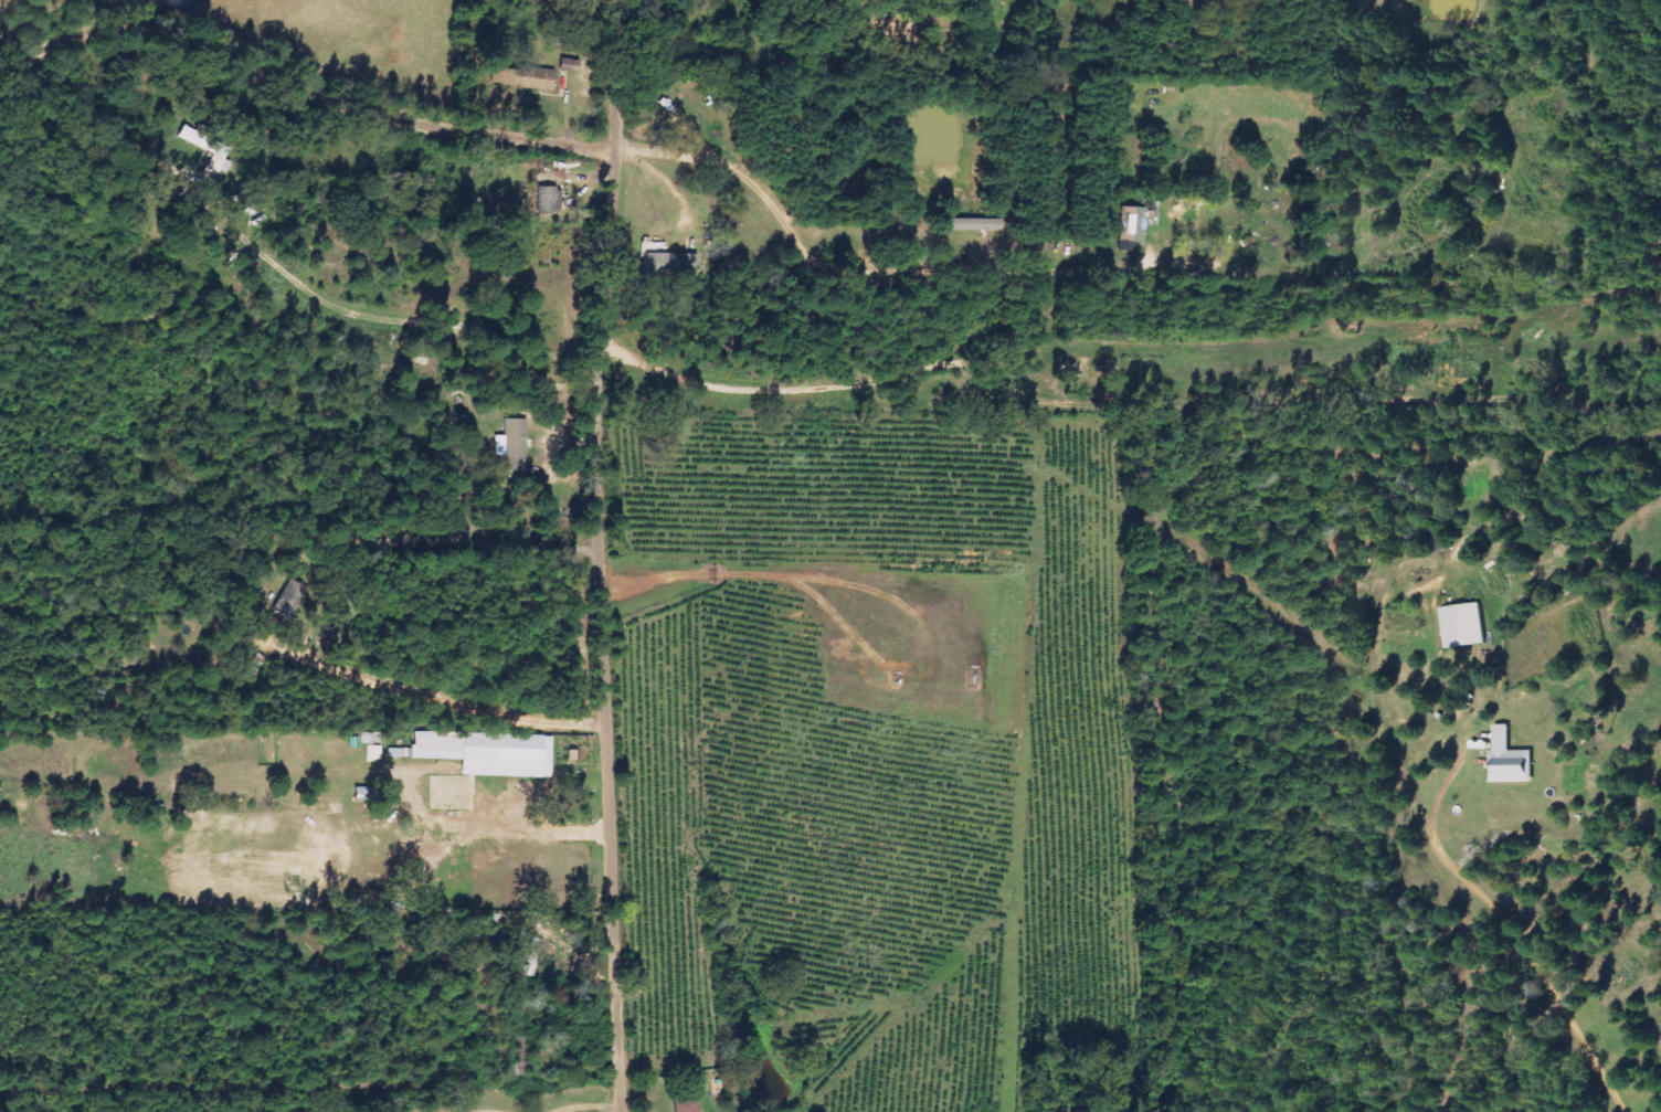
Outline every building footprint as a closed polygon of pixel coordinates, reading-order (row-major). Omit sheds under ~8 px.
[(550,91),(551,69),(516,68),(516,90),(550,91)] [(173,137),(211,153),(205,167),(222,174),(226,162),(221,160),(226,148),(178,127),(173,137)] [(534,212),(558,213),(559,191),(554,191),(554,175),(535,174),(534,212)] [(1142,242),(1143,208),(1119,207),(1118,241),(1142,242)] [(948,230),(1000,230),(1000,219),(948,219),(948,230)] [(695,274),(695,254),(642,253),(642,274),(695,274)] [(524,419),(502,419),(502,436),(493,436),(493,456),(503,456),(503,472),(525,471),(524,419)] [(291,620),(308,589),(289,579),(272,609),(291,620)] [(1442,607),(1446,649),(1486,645),(1482,603),(1442,607)] [(1533,783),(1533,751),(1510,751),(1510,725),(1492,725),(1493,783),(1533,783)] [(460,760),(460,776),(549,778),(550,736),(460,734),(460,737),(434,737),(434,733),(412,732),(411,749),(387,749),(386,758),(460,760)] [(527,977),(534,977),(536,940),(528,939),(527,977)] [(695,1098),(672,1099),(672,1111),(696,1111),(695,1098)]
